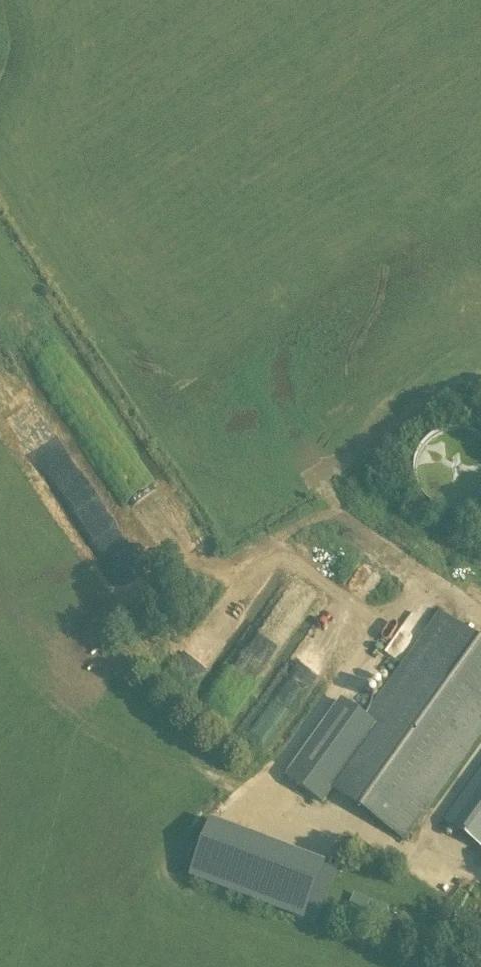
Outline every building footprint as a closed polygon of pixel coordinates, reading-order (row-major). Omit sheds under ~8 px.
[(417,458),(415,474),(419,491),(428,502),(438,510),(451,513),(466,513),(478,508),(480,506),(480,438),(479,437),(467,432),(452,431),(435,437),(423,447),(417,458)] [(440,614),(321,781),(404,840),(480,733),(480,643),(440,614)] [(237,671),(252,680),(269,650),(254,641),(237,671)] [(443,815),(480,841),(480,761),(443,815)] [(315,890),(295,883),(284,913),(303,921),(315,890)]
